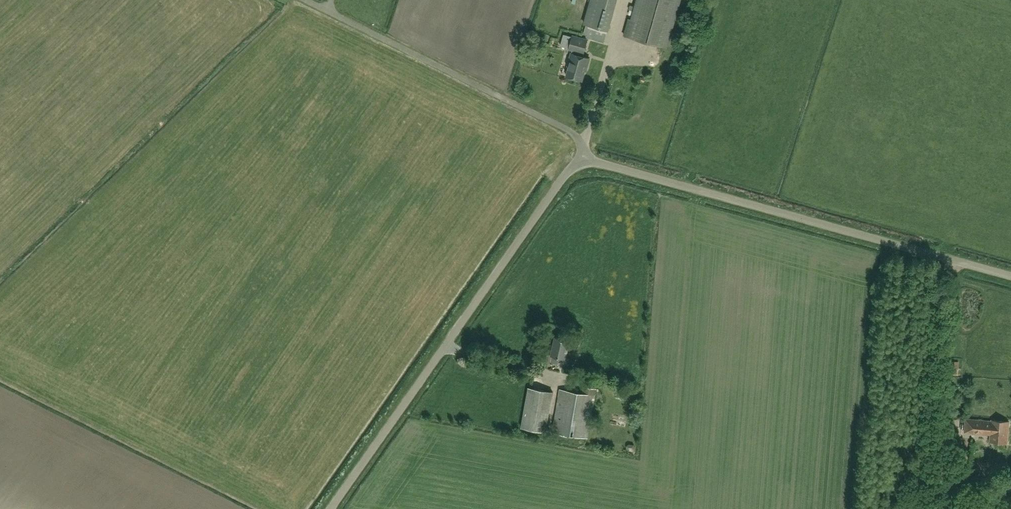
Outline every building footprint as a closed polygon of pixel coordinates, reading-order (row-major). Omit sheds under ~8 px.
[(617,0),(590,0),(583,24),(608,31),(617,0)] [(666,47),(680,0),(636,0),(626,36),(666,47)] [(569,66),(566,76),(581,80),(585,66),(587,67),(589,58),(581,56),(582,52),(583,53),(587,39),(572,35),(569,49),(572,50),(572,53),(571,53),(567,65),(569,66)] [(565,358),(569,340),(555,337),(551,355),(552,355),(550,362),(557,364),(559,357),(565,358)] [(950,362),(951,373),(960,372),(960,362),(950,362)] [(545,432),(552,392),(528,387),(521,427),(545,432)] [(582,387),(581,393),(559,389),(551,433),(591,439),(593,427),(590,426),(596,389),(582,387)] [(1007,443),(1008,422),(991,420),(991,421),(965,419),(964,432),(990,435),(990,441),(1007,443)]
